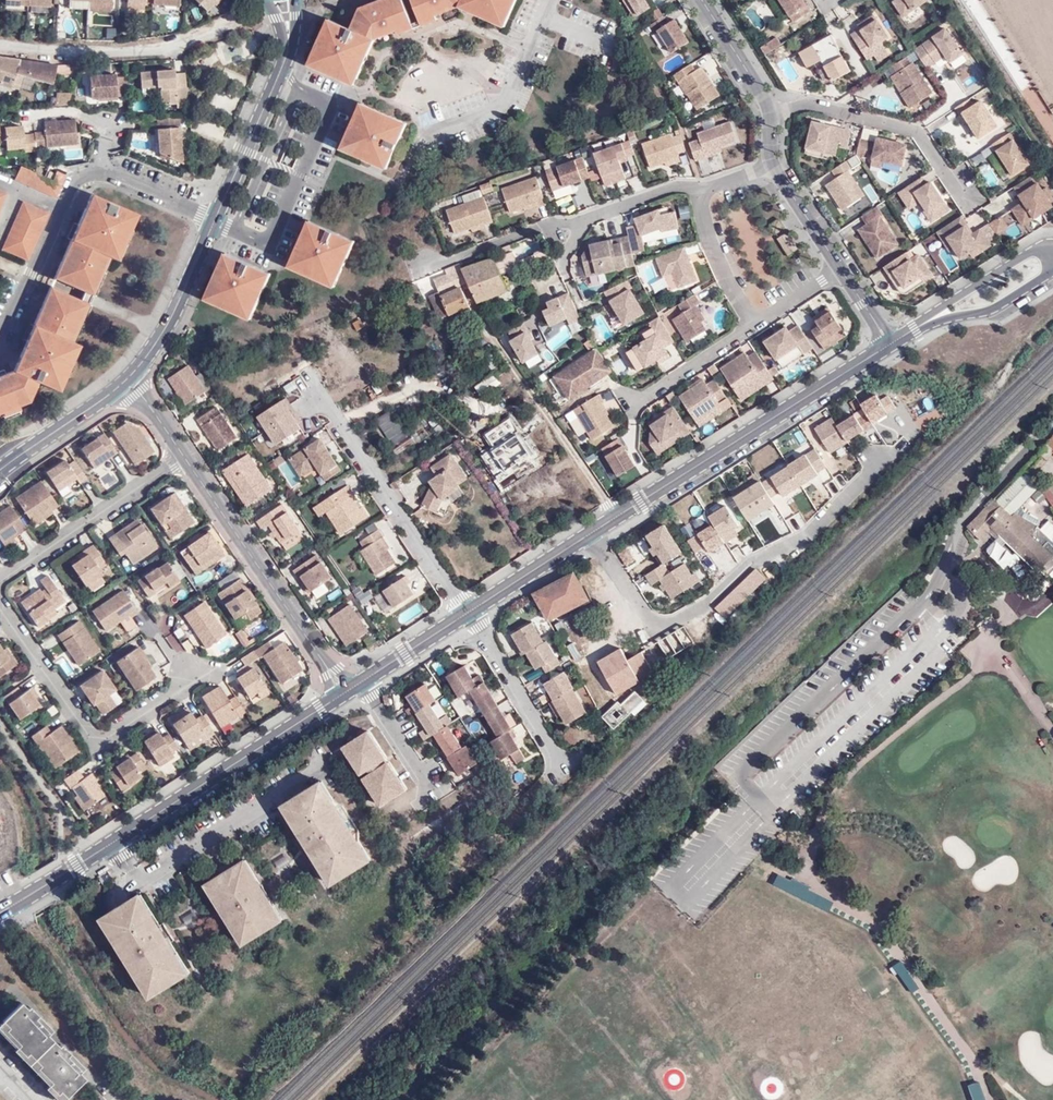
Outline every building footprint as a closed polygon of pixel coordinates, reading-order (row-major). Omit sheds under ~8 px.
[(154,0),(128,0),(127,12),(144,13),(145,4),(154,5),(154,0)] [(207,12),(217,0),(194,0),(207,12)] [(351,27),(375,38),(389,32),(390,22),(403,17),(405,26),(414,23),(406,0),(375,0),(360,5),(351,27)] [(414,23),(422,20),(415,0),(406,0),(414,23)] [(422,20),(431,17),(429,9),(441,4),(443,13),(460,6),(463,0),(415,0),(422,20)] [(460,6),(466,8),(470,0),(463,0),(460,6)] [(466,8),(476,13),(480,5),(470,0),(466,8)] [(480,5),(476,13),(491,19),(492,15),(507,22),(517,0),(470,0),(480,5)] [(635,19),(651,9),(645,0),(623,0),(635,19)] [(793,23),(804,16),(801,10),(806,7),(802,0),(778,0),(793,23)] [(893,1),(903,17),(925,0),(894,0),(893,1)] [(429,9),(431,17),(443,13),(441,4),(429,9)] [(809,13),(806,7),(801,10),(804,16),(809,13)] [(492,15),(491,19),(506,26),(507,22),(492,15)] [(860,28),(849,34),(866,59),(873,55),(884,49),(878,42),(887,38),(871,15),(857,25),(860,28)] [(329,17),(321,34),(327,36),(314,65),(351,82),(357,67),(362,69),(369,54),(359,49),(363,42),(372,47),(375,38),(351,27),(329,17)] [(390,22),(389,32),(405,26),(403,17),(390,22)] [(441,17),(397,33),(398,36),(443,20),(441,17)] [(663,17),(649,26),(654,34),(657,33),(670,55),(688,43),(674,20),(667,25),(663,17)] [(944,29),(913,51),(925,69),(934,63),(930,56),(940,50),(950,63),(961,54),(944,29)] [(327,36),(321,34),(308,62),(314,65),(327,36)] [(808,67),(815,64),(822,60),(830,76),(830,77),(832,81),(852,71),(833,34),(800,51),(808,67)] [(771,50),(780,43),(777,38),(767,45),(771,50)] [(359,49),(369,54),(372,47),(363,42),(359,49)] [(762,48),(765,53),(771,50),(767,45),(762,48)] [(887,54),(884,49),(873,55),(876,61),(887,54)] [(22,60),(0,56),(0,83),(15,87),(20,69),(22,60)] [(910,65),(905,57),(890,67),(903,90),(897,94),(907,109),(930,94),(912,64),(910,65)] [(55,64),(22,60),(20,69),(28,70),(27,73),(56,82),(58,73),(69,73),(69,64),(55,64)] [(822,60),(815,64),(823,79),(830,76),(822,60)] [(94,63),(79,64),(80,72),(94,71),(94,63)] [(690,64),(673,76),(678,84),(682,81),(690,93),(687,94),(697,110),(719,97),(706,77),(705,78),(698,69),(694,72),(690,64)] [(357,67),(351,82),(354,84),(362,69),(357,67)] [(28,70),(20,69),(15,87),(22,89),(27,73),(28,70)] [(187,106),(185,86),(175,87),(174,73),(174,70),(139,72),(140,87),(159,86),(161,105),(175,103),(175,107),(187,106)] [(185,86),(185,83),(185,72),(174,73),(175,87),(185,86)] [(130,95),(129,76),(118,76),(117,74),(92,75),(93,95),(130,95)] [(682,81),(678,84),(686,95),(687,94),(690,93),(682,81)] [(55,106),(70,106),(70,93),(55,93),(55,106)] [(973,106),(967,99),(954,107),(960,116),(963,114),(978,138),(997,127),(980,102),(973,106)] [(388,119),(391,114),(361,101),(358,107),(388,119)] [(384,156),(379,166),(386,168),(407,122),(391,114),(388,119),(358,107),(342,143),(358,151),(356,155),(371,162),(375,152),(384,156)] [(159,150),(181,146),(179,116),(157,118),(159,150)] [(44,132),(33,133),(34,135),(35,148),(76,145),(74,120),(44,122),(44,132)] [(700,139),(689,143),(696,161),(706,157),(705,153),(720,148),(738,141),(731,121),(698,133),(700,139)] [(34,135),(23,136),(22,127),(5,128),(4,123),(0,123),(0,145),(6,145),(6,149),(23,148),(24,152),(36,152),(35,148),(34,135)] [(811,123),(806,149),(824,153),(835,156),(838,147),(846,150),(849,133),(811,123)] [(1028,164),(1008,132),(995,140),(999,148),(995,151),(1011,175),(1028,164)] [(152,147),(151,133),(132,133),(132,147),(152,147)] [(685,150),(680,135),(672,138),(671,134),(642,144),(651,168),(665,162),(679,157),(678,153),(685,150)] [(877,137),(876,142),(873,154),(872,158),(882,160),(901,165),(906,144),(877,137)] [(871,141),(860,138),(856,154),(867,156),(868,153),(871,141)] [(999,148),(995,140),(990,143),(995,151),(999,148)] [(629,142),(629,141),(594,154),(606,186),(626,179),(619,159),(633,154),(629,142)] [(871,141),(868,153),(873,154),(876,142),(871,141)] [(339,148),(356,155),(358,151),(342,143),(339,148)] [(182,164),(181,146),(159,150),(159,154),(182,164)] [(721,152),(720,148),(705,153),(706,157),(721,152)] [(824,153),(806,149),(805,156),(822,160),(824,153)] [(371,162),(379,166),(384,156),(375,152),(371,162)] [(679,157),(665,162),(667,166),(681,161),(679,157)] [(582,160),(581,158),(546,171),(553,191),(588,178),(582,160)] [(590,177),(583,158),(581,158),(582,160),(588,178),(590,177)] [(881,167),(882,160),(872,158),(870,164),(881,167)] [(847,160),(832,170),(837,178),(826,186),(834,197),(837,195),(840,198),(836,200),(843,210),(846,208),(861,199),(861,198),(865,196),(848,171),(852,169),(847,160)] [(989,183),(994,180),(987,168),(982,171),(989,183)] [(64,184),(48,178),(47,181),(22,169),(15,182),(57,200),(64,184)] [(50,175),(48,178),(64,184),(67,176),(57,172),(55,177),(50,175)] [(1014,187),(1020,196),(1025,193),(1028,200),(1024,203),(1013,209),(1023,225),(1052,206),(1049,199),(1052,196),(1047,187),(1043,190),(1039,192),(1035,186),(1039,183),(1033,175),(1014,187)] [(927,183),(921,176),(899,191),(905,200),(911,195),(916,203),(920,201),(932,220),(950,208),(944,200),(941,202),(937,197),(940,195),(931,181),(927,183)] [(546,204),(536,177),(534,178),(535,179),(544,205),(546,204)] [(535,179),(534,178),(502,189),(511,213),(536,203),(537,208),(544,205),(535,179)] [(491,181),(480,185),(481,189),(483,194),(494,190),(491,181)] [(1043,190),(1039,183),(1035,186),(1039,192),(1043,190)] [(485,225),(492,223),(483,198),(482,196),(481,192),(480,189),(463,196),(466,204),(447,211),(455,234),(471,228),(484,224),(485,225)] [(483,194),(481,189),(480,189),(481,192),(482,196),(483,198),(492,223),(493,222),(483,194)] [(0,191),(0,216),(9,196),(0,191)] [(93,191),(91,195),(138,216),(131,233),(117,262),(113,260),(111,259),(95,297),(91,306),(74,344),(76,345),(80,347),(68,375),(60,392),(40,384),(26,410),(37,409),(46,388),(63,396),(70,381),(73,382),(89,345),(86,344),(120,266),(123,267),(139,230),(135,228),(141,213),(93,191)] [(1025,193),(1020,196),(1024,203),(1028,200),(1025,193)] [(138,216),(91,195),(87,203),(94,206),(91,215),(83,212),(79,221),(81,221),(80,226),(84,228),(75,246),(71,244),(66,257),(71,259),(68,267),(63,265),(56,280),(85,293),(90,294),(107,257),(111,259),(113,260),(126,231),(131,233),(138,216)] [(910,208),(916,203),(911,195),(905,200),(910,208)] [(865,203),(861,198),(861,199),(846,208),(850,214),(865,203)] [(51,215),(23,202),(2,249),(31,262),(51,215)] [(94,206),(87,203),(83,212),(91,215),(94,206)] [(876,205),(861,216),(866,224),(857,230),(877,258),(898,245),(886,224),(882,228),(876,219),(880,216),(882,215),(876,205)] [(637,224),(626,227),(630,241),(633,253),(645,250),(642,235),(662,228),(662,231),(679,228),(675,211),(670,212),(661,214),(659,209),(640,216),(641,220),(640,222),(637,223),(637,224)] [(967,224),(961,215),(937,231),(943,240),(948,237),(954,247),(961,257),(978,246),(981,250),(991,244),(980,228),(973,233),(971,234),(968,230),(965,232),(962,228),(967,224)] [(882,228),(886,224),(880,216),(876,219),(882,228)] [(990,224),(997,235),(1009,227),(1002,216),(990,224)] [(81,301),(85,293),(56,280),(63,265),(63,264),(66,257),(71,244),(72,242),(80,226),(81,221),(79,221),(76,219),(65,241),(70,243),(51,287),(81,301)] [(294,267),(329,283),(343,254),(347,256),(354,241),(308,220),(294,249),(301,253),(294,267)] [(784,228),(779,220),(770,225),(775,234),(784,228)] [(486,227),(485,225),(484,224),(471,228),(473,232),(486,227)] [(973,233),(967,224),(962,228),(965,232),(968,230),(971,234),(973,233)] [(72,242),(71,244),(75,246),(84,228),(80,226),(72,242)] [(117,262),(131,233),(126,231),(113,260),(117,262)] [(787,233),(778,239),(790,257),(799,251),(787,233)] [(628,236),(609,241),(610,245),(629,241),(628,239),(628,236)] [(948,237),(943,240),(950,251),(954,247),(948,237)] [(587,276),(635,265),(633,257),(630,244),(629,241),(610,245),(609,241),(589,246),(582,256),(587,276)] [(506,255),(509,263),(540,251),(537,243),(515,250),(516,251),(506,255)] [(684,246),(656,257),(658,261),(686,249),(684,246)] [(288,264),(294,267),(301,253),(294,249),(288,264)] [(697,280),(686,249),(658,261),(664,276),(673,272),(678,287),(697,280)] [(209,299),(244,315),(257,284),(261,287),(269,270),(225,250),(221,259),(231,263),(228,272),(218,267),(212,282),(215,284),(209,299)] [(906,252),(884,266),(889,273),(894,271),(905,287),(921,276),(924,281),(933,275),(918,254),(910,259),(906,252)] [(343,254),(329,283),(333,285),(347,256),(343,254)] [(470,283),(478,303),(508,291),(498,267),(509,263),(506,255),(466,270),(470,283)] [(63,264),(63,265),(68,267),(71,259),(66,257),(63,264)] [(95,297),(111,259),(107,257),(90,294),(95,297)] [(231,263),(221,259),(218,267),(228,272),(231,263)] [(646,281),(654,280),(653,268),(645,269),(646,281)] [(470,283),(466,270),(439,280),(442,290),(450,313),(469,307),(462,286),(470,283)] [(907,292),(924,281),(921,276),(905,287),(894,271),(889,273),(901,291),(907,292)] [(426,296),(437,292),(432,280),(422,284),(426,296)] [(627,280),(605,291),(606,293),(607,293),(628,282),(627,280)] [(205,297),(209,299),(215,284),(212,282),(205,297)] [(607,293),(606,293),(625,324),(644,312),(630,289),(632,288),(628,282),(607,293)] [(257,284),(244,315),(248,317),(261,287),(257,284)] [(26,410),(40,384),(60,392),(68,375),(63,373),(76,345),(74,344),(69,342),(86,303),(81,301),(51,287),(43,304),(49,307),(46,314),(40,311),(36,321),(37,322),(36,326),(41,328),(34,344),(29,342),(29,343),(22,356),(28,360),(23,369),(17,371),(18,373),(6,376),(5,372),(0,374),(0,420),(3,419),(2,415),(24,408),(26,410)] [(450,313),(442,290),(431,294),(440,318),(450,313)] [(91,306),(95,297),(90,294),(85,293),(81,301),(86,303),(91,306)] [(570,324),(581,319),(569,293),(548,303),(550,308),(544,311),(551,326),(568,318),(570,324)] [(679,304),(680,306),(681,306),(696,297),(695,295),(679,304)] [(681,306),(680,306),(684,312),(673,318),(687,342),(706,330),(701,321),(699,317),(702,315),(696,305),(700,303),(696,297),(681,306)] [(74,344),(91,306),(86,303),(69,342),(74,344)] [(43,304),(40,311),(46,314),(49,307),(43,304)] [(816,320),(831,310),(829,307),(814,317),(816,320)] [(843,327),(831,310),(816,320),(820,325),(813,330),(821,342),(843,327)] [(455,326),(450,313),(440,318),(444,329),(455,326)] [(659,316),(649,322),(651,325),(660,319),(659,316)] [(37,322),(36,321),(32,319),(22,341),(25,342),(29,343),(29,342),(36,326),(37,322)] [(674,341),(660,319),(651,325),(652,328),(655,332),(646,338),(647,340),(635,348),(646,367),(657,359),(668,353),(665,347),(674,341)] [(365,326),(360,320),(352,326),(356,333),(365,326)] [(524,321),(508,330),(514,339),(512,341),(524,362),(539,353),(531,339),(527,332),(529,330),(524,321)] [(813,346),(799,325),(790,331),(787,327),(765,341),(777,359),(798,344),(804,353),(813,346)] [(36,326),(29,342),(34,344),(41,328),(36,326)] [(655,332),(652,328),(643,333),(646,338),(655,332)] [(29,343),(25,342),(13,371),(6,373),(6,369),(0,371),(0,374),(5,372),(6,376),(18,373),(17,371),(23,369),(28,360),(22,356),(29,343)] [(63,373),(68,375),(80,347),(76,345),(63,373)] [(646,367),(635,348),(627,352),(638,371),(646,367)] [(613,372),(597,349),(555,377),(570,400),(613,372)] [(772,374),(757,351),(749,357),(746,352),(737,358),(739,361),(734,364),(732,361),(721,368),(738,394),(762,378),(763,380),(772,374)] [(670,356),(668,353),(657,359),(659,363),(670,356)] [(179,397),(184,405),(207,390),(191,365),(168,380),(179,397)] [(762,378),(738,394),(742,399),(774,378),(772,374),(763,380),(762,378)] [(474,388),(479,395),(498,383),(494,376),(474,388)] [(728,398),(715,379),(707,384),(705,380),(680,396),(697,422),(722,405),(720,403),(728,398)] [(599,394),(574,410),(576,412),(599,397),(600,397),(599,394)] [(272,446),(300,429),(297,425),(302,423),(286,397),(254,417),(272,446)] [(599,397),(576,412),(593,440),(614,427),(607,415),(600,405),(602,404),(604,403),(600,397),(599,397)] [(828,454),(872,429),(869,423),(884,414),(877,400),(834,424),(831,418),(813,428),(828,454)] [(600,405),(607,415),(609,414),(602,404),(600,405)] [(240,438),(218,406),(200,418),(205,426),(221,451),(240,438)] [(691,432),(674,406),(666,412),(668,414),(653,424),(652,425),(655,430),(651,432),(651,443),(658,454),(691,432)] [(392,407),(374,418),(394,450),(412,439),(392,407)] [(27,417),(26,410),(24,408),(2,415),(3,419),(5,423),(27,417)] [(668,414),(666,412),(651,421),(653,424),(668,414)] [(515,417),(483,435),(492,451),(480,458),(500,492),(544,467),(515,417)] [(157,452),(151,443),(147,445),(137,430),(141,427),(127,422),(115,430),(137,465),(157,452)] [(147,445),(151,443),(141,427),(137,430),(147,445)] [(118,451),(107,433),(83,448),(95,467),(118,451)] [(341,470),(321,438),(293,456),(302,469),(312,462),(315,463),(317,465),(326,479),(341,470)] [(636,465),(624,445),(607,456),(620,476),(636,465)] [(731,499),(746,525),(778,507),(777,505),(830,474),(816,450),(731,499)] [(226,470),(233,481),(238,478),(254,503),(275,490),(250,454),(226,470)] [(437,475),(457,461),(452,454),(432,467),(437,475)] [(301,476),(317,465),(315,463),(312,462),(302,469),(293,456),(290,458),(301,476)] [(81,483),(90,477),(80,463),(72,469),(66,459),(48,471),(60,490),(78,479),(81,483)] [(468,478),(457,461),(437,475),(438,477),(440,480),(433,484),(423,506),(437,512),(444,498),(461,487),(459,483),(468,478)] [(238,478),(233,481),(249,506),(254,503),(238,478)] [(1040,488),(1052,507),(1052,480),(1052,479),(1040,488)] [(59,505),(43,480),(17,496),(32,520),(51,508),(53,510),(59,505)] [(347,484),(318,504),(323,513),(327,511),(341,533),(368,516),(353,493),(347,484)] [(168,520),(177,535),(196,523),(176,492),(151,508),(162,524),(168,520)] [(323,513),(318,504),(314,506),(320,515),(323,513)] [(28,528),(12,505),(0,512),(0,538),(4,544),(15,536),(28,528)] [(272,526),(275,531),(279,536),(284,544),(302,531),(284,505),(260,520),(266,530),(272,526)] [(725,507),(706,517),(711,527),(687,540),(698,560),(741,537),(725,507)] [(967,527),(981,541),(993,530),(1001,537),(1045,580),(1052,571),(1052,556),(1031,537),(1040,529),(1034,524),(999,508),(993,515),(985,507),(967,527)] [(55,513),(53,510),(51,508),(32,520),(35,525),(55,513)] [(800,512),(785,520),(792,532),(807,524),(800,512)] [(139,518),(123,529),(128,535),(143,524),(139,518)] [(172,539),(177,535),(168,520),(162,524),(172,539)] [(128,535),(123,529),(110,537),(122,555),(126,552),(133,564),(158,547),(143,524),(128,535)] [(666,528),(628,547),(635,562),(652,554),(659,568),(645,575),(650,587),(659,582),(668,600),(701,584),(695,572),(691,575),(685,564),(669,572),(666,565),(681,557),(666,528)] [(383,536),(378,529),(362,539),(367,546),(361,549),(377,574),(396,562),(387,549),(380,538),(382,536),(383,536)] [(306,539),(302,531),(284,544),(289,551),(306,539)] [(210,532),(188,547),(191,551),(183,556),(189,566),(198,567),(214,557),(217,561),(226,555),(210,532)] [(17,541),(15,536),(4,544),(6,548),(17,541)] [(380,538),(387,549),(389,547),(382,536),(380,538)] [(95,544),(87,549),(90,554),(82,559),(73,565),(86,586),(104,575),(100,569),(108,564),(95,544)] [(191,551),(188,547),(180,552),(183,556),(191,551)] [(90,554),(87,549),(79,554),(82,559),(90,554)] [(295,571),(300,578),(303,576),(313,591),(333,579),(318,556),(295,571)] [(196,575),(217,561),(214,557),(198,567),(189,566),(196,575)] [(148,597),(156,592),(154,589),(166,581),(167,584),(169,587),(179,580),(167,562),(157,568),(157,567),(137,581),(148,597)] [(768,580),(759,571),(720,610),(730,618),(768,580)] [(574,574),(536,595),(548,619),(587,601),(588,603),(592,601),(585,587),(582,589),(574,574)] [(39,627),(49,620),(46,614),(55,609),(67,601),(50,575),(41,580),(47,588),(44,591),(42,588),(28,598),(26,596),(20,599),(39,627)] [(411,582),(406,575),(383,589),(395,606),(414,593),(408,584),(411,582)] [(303,576),(300,578),(310,593),(313,591),(303,576)] [(255,599),(241,578),(219,593),(235,618),(246,611),(251,620),(262,613),(254,600),(255,599)] [(156,592),(148,597),(146,599),(150,605),(172,591),(169,587),(167,584),(166,581),(154,589),(156,592)] [(364,605),(372,597),(362,587),(354,595),(364,605)] [(140,613),(124,590),(93,611),(107,631),(120,621),(123,624),(140,613)] [(227,636),(205,602),(184,615),(206,649),(227,636)] [(403,626),(426,612),(419,602),(397,615),(403,626)] [(329,619),(335,629),(338,627),(345,637),(342,640),(348,648),(370,634),(351,606),(329,619)] [(46,614),(49,620),(59,614),(55,609),(46,614)] [(58,633),(69,650),(79,664),(100,652),(80,620),(58,633)] [(519,649),(523,656),(528,653),(545,643),(533,623),(514,635),(518,641),(521,647),(519,649)] [(584,683),(596,705),(642,678),(641,676),(652,670),(650,667),(694,642),(683,624),(639,649),(643,655),(629,663),(620,648),(578,671),(584,683)] [(338,627),(335,629),(342,640),(345,637),(338,627)] [(382,643),(380,640),(368,647),(371,651),(382,643)] [(547,673),(561,664),(558,658),(547,641),(528,653),(538,669),(543,666),(547,673)] [(251,665),(258,660),(264,656),(283,685),(303,672),(284,643),(274,648),(271,642),(242,661),(247,667),(251,665)] [(18,664),(12,656),(10,657),(4,649),(0,643),(0,676),(18,664)] [(140,646),(136,648),(145,660),(148,659),(140,646)] [(10,657),(12,656),(7,647),(4,649),(10,657)] [(145,660),(136,648),(116,661),(136,690),(155,677),(145,660)] [(79,664),(69,650),(66,652),(75,667),(79,664)] [(253,668),(251,665),(247,667),(237,674),(239,677),(253,668)] [(448,677),(460,697),(471,691),(485,683),(480,675),(473,680),(465,667),(448,677)] [(253,668),(239,677),(237,679),(249,698),(266,688),(253,668)] [(116,690),(103,670),(79,686),(93,706),(97,703),(103,714),(116,706),(109,695),(116,690)] [(556,700),(574,689),(575,688),(565,672),(546,684),(556,700)] [(471,691),(486,715),(499,707),(485,683),(471,691)] [(439,702),(429,685),(410,697),(416,706),(410,711),(414,718),(420,714),(433,706),(439,702)] [(19,687),(5,696),(20,719),(40,705),(35,697),(30,689),(23,694),(19,687)] [(30,689),(35,697),(38,695),(33,687),(30,689)] [(220,729),(246,712),(237,696),(229,701),(220,687),(202,699),(220,729)] [(556,700),(551,702),(556,711),(559,708),(569,724),(588,713),(574,689),(556,700)] [(616,701),(602,715),(615,729),(644,701),(636,692),(621,706),(616,701)] [(433,706),(420,714),(425,722),(430,729),(427,731),(423,733),(428,741),(437,735),(451,727),(455,724),(450,716),(443,721),(433,706)] [(172,723),(191,712),(188,707),(169,719),(172,723)] [(499,707),(486,715),(500,738),(513,730),(499,707)] [(206,739),(215,734),(202,715),(195,720),(191,712),(172,723),(184,743),(202,733),(206,739)] [(47,726),(31,737),(36,744),(41,741),(58,766),(78,752),(61,726),(51,733),(47,726)] [(439,738),(453,730),(451,727),(437,735),(439,738)] [(144,741),(159,732),(157,729),(142,739),(144,741)] [(449,760),(465,750),(453,730),(439,738),(447,750),(444,752),(449,760)] [(500,738),(493,742),(503,760),(521,750),(514,739),(517,737),(513,730),(500,738)] [(363,774),(371,769),(388,758),(371,731),(346,746),(363,774)] [(172,752),(179,748),(170,733),(162,738),(159,732),(144,741),(156,762),(172,752)] [(189,750),(206,739),(202,733),(184,743),(184,744),(189,750)] [(41,741),(36,744),(53,769),(58,766),(41,741)] [(462,777),(480,765),(469,747),(465,750),(449,760),(454,768),(456,766),(462,777)] [(175,758),(172,752),(156,762),(159,767),(175,758)] [(140,773),(147,768),(137,753),(130,758),(123,763),(116,767),(117,769),(109,774),(117,787),(126,781),(128,784),(135,780),(142,776),(140,773)] [(123,763),(130,758),(127,755),(121,759),(123,763)] [(373,773),(391,762),(388,758),(371,769),(373,773)] [(383,805),(408,789),(391,762),(373,773),(366,778),(383,805)] [(77,770),(63,780),(70,790),(71,789),(76,796),(85,810),(104,797),(88,775),(83,779),(77,770)] [(138,784),(135,780),(128,784),(126,781),(117,787),(121,794),(138,784)] [(323,782),(283,806),(303,837),(299,838),(310,856),(314,854),(332,885),(371,860),(359,841),(360,832),(343,805),(335,801),(323,782)] [(85,810),(76,796),(73,798),(83,812),(85,810)] [(277,867),(288,861),(284,854),(274,859),(277,867)] [(249,941),(278,923),(270,910),(271,910),(263,897),(267,894),(268,895),(269,894),(262,884),(262,885),(246,860),(206,885),(222,909),(221,910),(227,920),(228,920),(231,924),(235,921),(240,929),(242,928),(249,941)] [(142,894),(102,919),(114,938),(114,947),(131,973),(139,977),(151,997),(190,973),(171,942),(175,940),(164,922),(160,925),(142,894)] [(270,910),(278,923),(283,920),(268,895),(267,894),(263,897),(271,910),(270,910)] [(244,944),(249,941),(242,928),(240,929),(235,921),(231,924),(244,944)] [(18,946),(9,954),(16,964),(26,956),(18,946)] [(44,1021),(29,1006),(27,1008),(21,1002),(0,1022),(0,1030),(16,1047),(14,1050),(58,1093),(61,1091),(67,1096),(85,1078),(79,1071),(81,1070),(73,1062),(75,1058),(61,1043),(58,1046),(47,1034),(49,1032),(41,1023),(44,1021)] [(52,1029),(44,1021),(41,1023),(49,1032),(52,1029)] [(73,1062),(81,1070),(84,1066),(75,1058),(73,1062)]
